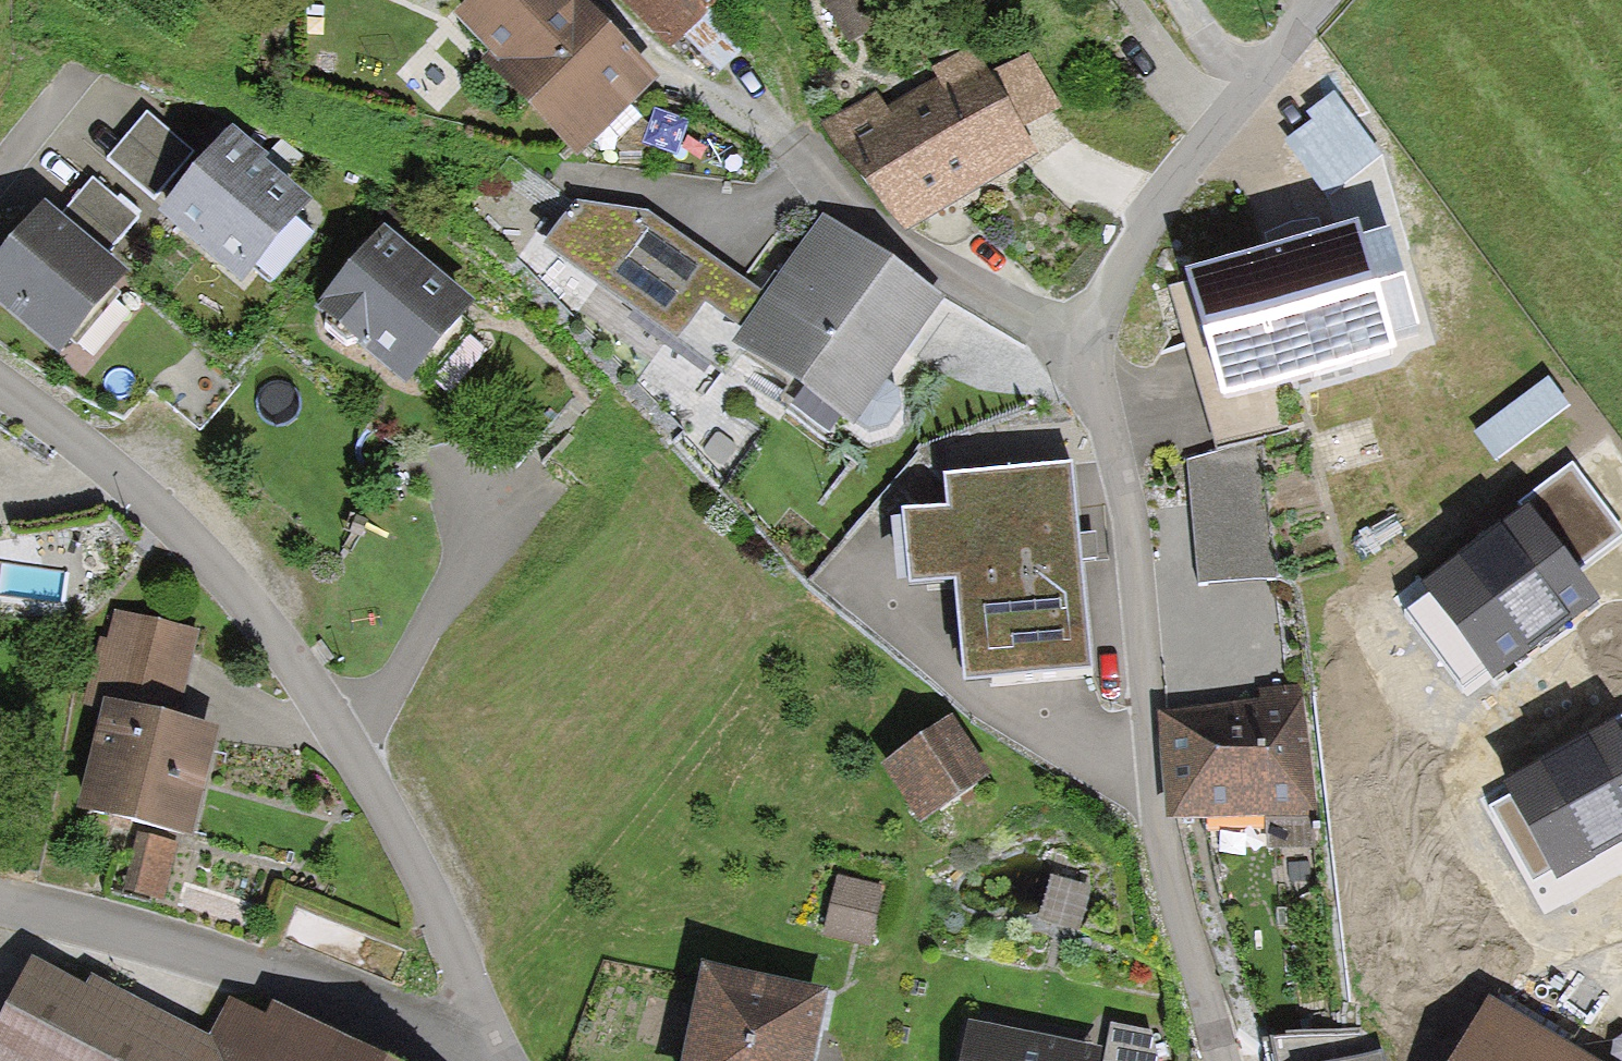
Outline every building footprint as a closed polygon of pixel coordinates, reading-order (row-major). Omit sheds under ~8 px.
[(654,80),(577,0),(479,0),(456,22),(492,59),(481,70),(570,161),(654,80)] [(707,6),(702,0),(625,0),(670,45),(707,6)] [(843,36),(874,22),(863,0),(825,0),(843,36)] [(834,127),(905,238),(1035,155),(1018,129),(1058,103),(1028,57),(990,81),(969,48),(934,70),(943,83),(888,118),(877,100),(834,127)] [(149,115),(110,161),(154,198),(193,152),(149,115)] [(273,290),(315,235),(300,224),(314,205),(265,168),(271,161),(233,132),(162,224),(248,289),(257,277),(273,290)] [(92,182),(63,218),(108,254),(137,218),(92,182)] [(725,322),(748,292),(633,208),(575,203),(530,247),(662,340),(691,304),(725,322)] [(62,362),(133,276),(108,254),(63,218),(47,205),(0,261),(0,310),(62,362)] [(1261,251),(1179,275),(1205,373),(1196,376),(1218,450),(1254,438),(1292,425),(1282,396),(1406,362),(1363,217),(1329,231),(1321,207),(1254,230),(1261,251)] [(849,428),(942,302),(826,218),(734,343),(849,428)] [(384,237),(319,316),(405,385),(470,306),(384,237)] [(1200,586),(1274,581),(1254,438),(1218,450),(1188,460),(1200,586)] [(1405,612),(1461,687),(1487,667),(1495,678),(1605,597),(1585,571),(1621,544),(1621,523),(1572,456),(1517,497),(1524,506),(1424,580),(1432,592),(1405,612)] [(1071,475),(942,485),(944,517),(898,521),(904,593),(956,589),(964,690),(1088,681),(1071,475)] [(142,834),(128,890),(160,898),(176,836),(191,840),(217,735),(174,724),(197,635),(117,615),(110,645),(101,642),(84,711),(99,715),(73,817),(142,834)] [(1164,721),(1170,825),(1314,816),(1307,689),(1257,692),(1259,716),(1164,721)] [(1504,779),(1513,796),(1493,807),(1531,878),(1549,868),(1555,879),(1621,844),(1621,717),(1504,779)] [(916,822),(984,779),(951,728),(883,771),(916,822)] [(827,937),(872,946),(883,889),(838,880),(827,937)] [(275,1009),(269,1021),(233,1002),(211,1046),(98,989),(93,997),(35,968),(0,1038),(0,1060),(378,1060),(275,1009)] [(832,998),(699,973),(683,1060),(820,1060),(832,998)] [(1490,993),(1451,1060),(1605,1060),(1490,993)] [(1101,1052),(968,1027),(961,1060),(1099,1060),(1101,1052)] [(1112,1028),(1106,1060),(1157,1060),(1151,1038),(1112,1028)] [(1269,1030),(1275,1060),(1385,1060),(1382,1049),(1362,1051),(1363,1028),(1269,1030)]
